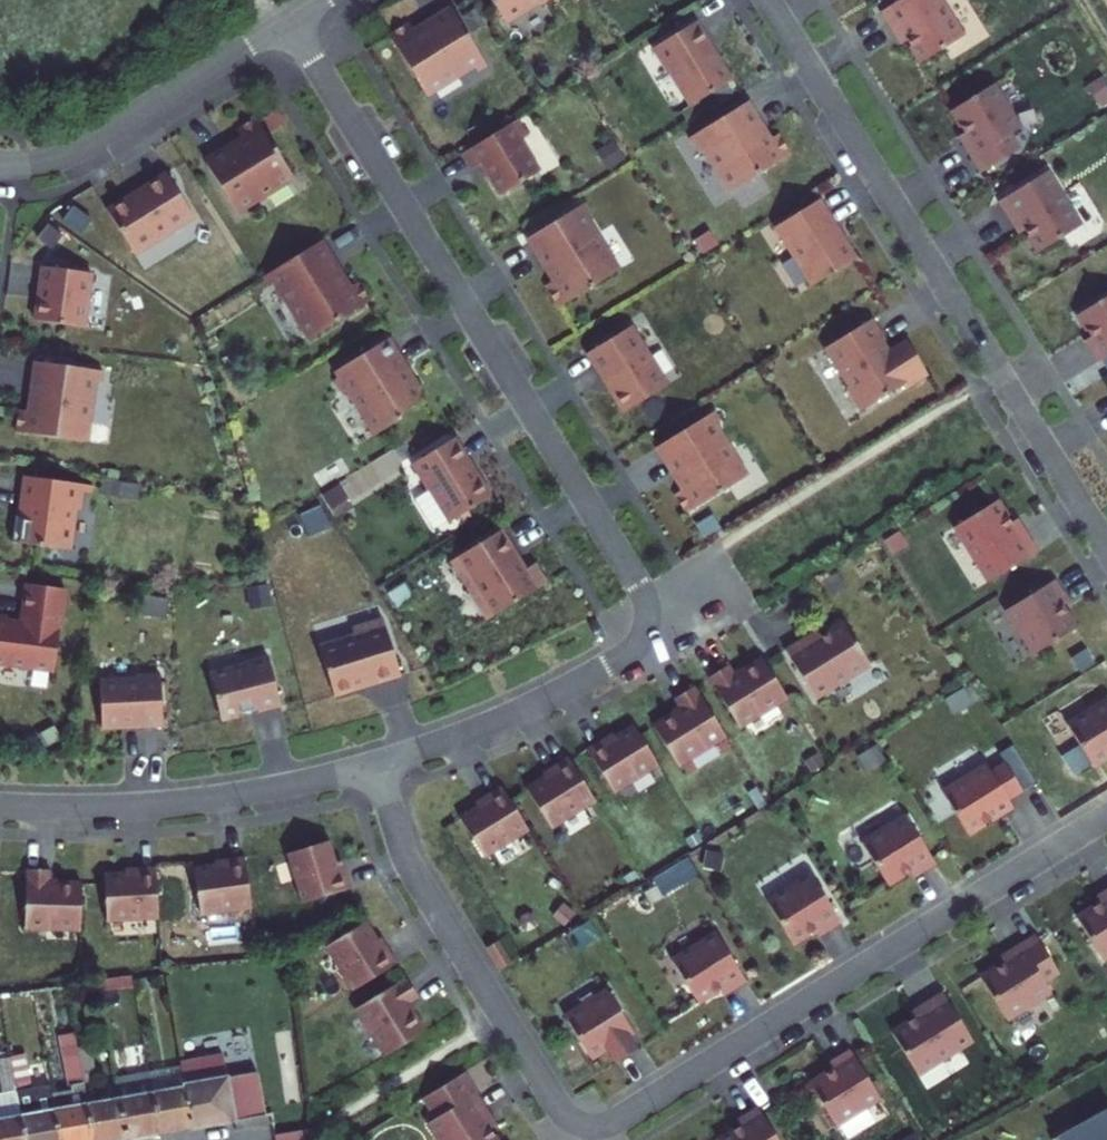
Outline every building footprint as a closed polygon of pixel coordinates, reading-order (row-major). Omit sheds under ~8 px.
[(498,13),(517,17),(519,10),(535,0),(490,0),(498,13)] [(517,17),(538,4),(535,0),(519,10),(517,17)] [(879,12),(895,38),(902,34),(906,41),(920,63),(962,37),(939,0),(899,0),(879,12)] [(407,23),(388,35),(425,95),(472,65),(482,59),(450,9),(425,25),(428,29),(416,37),(413,33),(407,23)] [(694,22),(651,49),(667,76),(671,73),(691,106),(729,81),(709,49),(711,48),(694,22)] [(902,34),(895,38),(899,45),(906,41),(902,34)] [(482,59),(472,65),(476,72),(486,66),(482,59)] [(1084,85),(1099,108),(1106,103),(1106,78),(1103,72),(1084,85)] [(961,144),(979,173),(1017,150),(1008,136),(1019,129),(992,85),(950,111),(963,133),(967,140),(961,144)] [(745,103),(695,134),(701,143),(730,191),(790,154),(777,134),(768,140),(763,143),(756,131),(760,128),(745,103)] [(229,147),(204,162),(235,212),(292,177),(255,117),(236,130),(241,139),(244,144),(232,152),(229,147)] [(515,120),(461,154),(471,169),(480,164),(500,195),(538,171),(519,141),(525,136),(515,120)] [(760,128),(756,131),(763,143),(768,140),(760,128)] [(956,137),(961,144),(967,140),(963,133),(956,137)] [(688,138),(693,148),(701,143),(695,134),(688,138)] [(229,147),(232,152),(244,144),(241,139),(229,147)] [(1024,230),(1037,252),(1080,226),(1046,172),(997,202),(1013,228),(1019,224),(1024,230)] [(127,197),(106,210),(132,252),(165,232),(167,235),(193,218),(165,173),(138,190),(140,192),(128,199),(127,197)] [(138,190),(127,197),(128,199),(140,192),(138,190)] [(773,227),(810,287),(855,259),(818,200),(773,227)] [(584,202),(577,207),(583,217),(590,212),(584,202)] [(577,207),(527,238),(545,267),(550,265),(558,277),(553,280),(543,285),(557,308),(617,271),(583,217),(577,207)] [(1019,224),(1013,228),(1017,235),(1024,230),(1019,224)] [(337,272),(319,242),(269,273),(275,283),(309,339),(369,301),(357,281),(347,288),(342,291),(333,275),(337,272)] [(550,265),(545,267),(553,280),(558,277),(550,265)] [(41,267),(34,321),(84,328),(91,273),(41,267)] [(347,288),(337,272),(333,275),(342,291),(347,288)] [(262,278),(268,287),(275,283),(269,273),(262,278)] [(1094,344),(1088,348),(1097,363),(1106,357),(1106,296),(1076,315),(1090,337),(1094,344)] [(872,319),(824,348),(847,385),(846,390),(860,412),(902,385),(905,390),(927,376),(905,340),(886,351),(881,343),(885,341),(872,319)] [(586,354),(622,413),(664,387),(644,354),(647,353),(630,326),(586,354)] [(351,390),(351,389),(379,433),(407,415),(409,408),(424,398),(427,383),(412,380),(402,364),(407,362),(391,336),(338,368),(342,375),(340,381),(345,388),(351,390)] [(1083,341),(1088,348),(1094,344),(1090,337),(1083,341)] [(29,411),(18,410),(15,432),(84,442),(92,381),(94,370),(36,362),(29,411)] [(94,370),(92,381),(101,382),(102,371),(94,370)] [(706,416),(712,425),(720,422),(714,411),(706,416)] [(656,447),(682,489),(673,495),(685,514),(745,477),(712,425),(706,416),(656,447)] [(430,490),(450,522),(488,498),(468,465),(470,464),(454,438),(410,465),(427,492),(430,490)] [(322,491),(334,513),(404,474),(392,452),(322,491)] [(80,511),(83,492),(84,485),(25,477),(20,517),(15,516),(11,542),(68,550),(73,510),(80,511)] [(84,485),(83,492),(91,493),(92,486),(84,485)] [(953,527),(987,582),(1036,552),(1020,526),(1014,530),(1010,524),(996,501),(953,527)] [(1016,520),(1010,524),(1014,530),(1020,526),(1016,520)] [(500,530),(450,561),(487,620),(545,584),(532,565),(524,570),(500,530)] [(897,533),(884,541),(892,555),(906,546),(897,533)] [(1005,610),(1032,655),(1075,628),(1057,599),(1063,595),(1054,580),(1005,610)] [(53,672),(64,589),(26,584),(21,623),(11,621),(7,615),(0,614),(0,664),(53,672)] [(317,646),(333,696),(399,675),(382,620),(351,629),(353,636),(317,646)] [(809,634),(784,650),(814,699),(869,665),(843,622),(820,636),(814,640),(809,634)] [(816,630),(809,634),(814,640),(820,636),(816,630)] [(208,676),(220,719),(256,709),(257,712),(280,705),(267,656),(243,662),(245,666),(208,676)] [(786,697),(762,659),(734,676),(728,664),(707,677),(738,727),(786,697)] [(138,725),(138,727),(162,726),(159,674),(134,676),(135,680),(98,682),(100,727),(138,725)] [(676,765),(724,736),(693,686),(673,699),(680,710),(652,726),(676,765)] [(1092,767),(1106,757),(1106,699),(1065,725),(1092,767)] [(656,764),(633,726),(605,744),(602,739),(586,749),(612,792),(656,764)] [(593,800),(566,757),(551,767),(553,772),(525,789),(549,827),(593,800)] [(950,796),(976,839),(1007,819),(1003,813),(1016,805),(1030,796),(1012,767),(998,775),(994,769),(950,796)] [(526,829),(500,786),(484,796),(487,801),(459,818),(482,856),(526,829)] [(1003,813),(1007,819),(1020,811),(1016,805),(1003,813)] [(909,813),(865,840),(891,882),(914,868),(920,864),(924,871),(940,862),(909,813)] [(285,855),(299,905),(348,892),(343,874),(337,875),(329,843),(285,855)] [(192,869),(197,913),(249,907),(243,857),(224,859),(225,865),(192,869)] [(920,864),(914,868),(917,875),(924,871),(920,864)] [(108,921),(159,917),(156,867),(137,868),(137,874),(104,876),(108,921)] [(50,870),(26,869),(24,927),(79,929),(81,884),(49,883),(50,870)] [(814,871),(770,899),(796,941),(819,927),(826,923),(830,930),(845,920),(814,871)] [(1103,901),(1106,898),(1106,893),(1105,890),(1098,894),(1103,901)] [(1103,901),(1080,915),(1106,957),(1106,956),(1106,898),(1103,901)] [(326,946),(353,990),(396,963),(386,947),(381,950),(364,922),(326,946)] [(826,923),(819,927),(823,934),(830,930),(826,923)] [(720,930),(675,957),(702,1000),(724,986),(731,982),(735,989),(750,979),(720,930)] [(1062,970),(1038,932),(1009,950),(1013,957),(1006,960),(984,975),(1010,1017),(1054,990),(1047,978),(1062,970)] [(1002,954),(1006,960),(1013,957),(1009,950),(1002,954)] [(355,1009),(384,1056),(423,1032),(407,1005),(417,998),(405,978),(355,1009)] [(731,982),(724,986),(728,993),(735,989),(731,982)] [(611,987),(568,1014),(594,1056),(612,1045),(621,1059),(640,1047),(631,1033),(637,1029),(611,987)] [(976,1038),(946,989),(920,1005),(924,1012),(918,1016),(895,1030),(922,1072),(976,1038)] [(914,1009),(918,1016),(924,1012),(920,1005),(914,1009)] [(836,1067),(814,1081),(840,1123),(884,1096),(853,1047),(838,1056),(842,1063),(836,1067)] [(88,1083),(82,1054),(67,1057),(73,1086),(88,1083)] [(831,1060),(836,1067),(842,1063),(838,1056),(831,1060)] [(26,1118),(30,1139),(64,1139),(59,1112),(55,1089),(36,1093),(30,1064),(17,1066),(22,1095),(26,1118)] [(185,1065),(153,1072),(157,1095),(190,1088),(189,1083),(185,1065)] [(17,1066),(0,1070),(0,1074),(4,1098),(22,1095),(17,1066)] [(153,1072),(118,1078),(122,1101),(157,1095),(153,1072)] [(190,1088),(197,1126),(236,1120),(228,1076),(189,1083),(190,1088)] [(88,1083),(73,1086),(55,1089),(59,1112),(91,1106),(88,1083)] [(157,1095),(164,1132),(197,1126),(190,1088),(157,1095)] [(427,1124),(437,1139),(496,1139),(490,1129),(486,1123),(492,1119),(476,1093),(427,1124)] [(4,1098),(0,1099),(0,1122),(26,1118),(22,1095),(4,1098)] [(157,1095),(122,1101),(129,1138),(164,1132),(157,1095)] [(91,1106),(97,1139),(118,1139),(129,1138),(122,1101),(91,1106)] [(721,1138),(723,1139),(784,1139),(761,1104),(746,1113),(750,1120),(743,1124),(721,1138)] [(91,1106),(59,1112),(64,1139),(97,1139),(91,1106)] [(1084,1139),(1106,1139),(1106,1114),(1103,1107),(1075,1123),(1084,1139)] [(739,1117),(743,1124),(750,1120),(746,1113),(739,1117)] [(26,1118),(0,1122),(0,1139),(30,1139),(26,1118)] [(492,1119),(486,1123),(490,1129),(496,1125),(492,1119)] [(1075,1123),(1046,1139),(1047,1139),(1084,1139),(1075,1123)]
